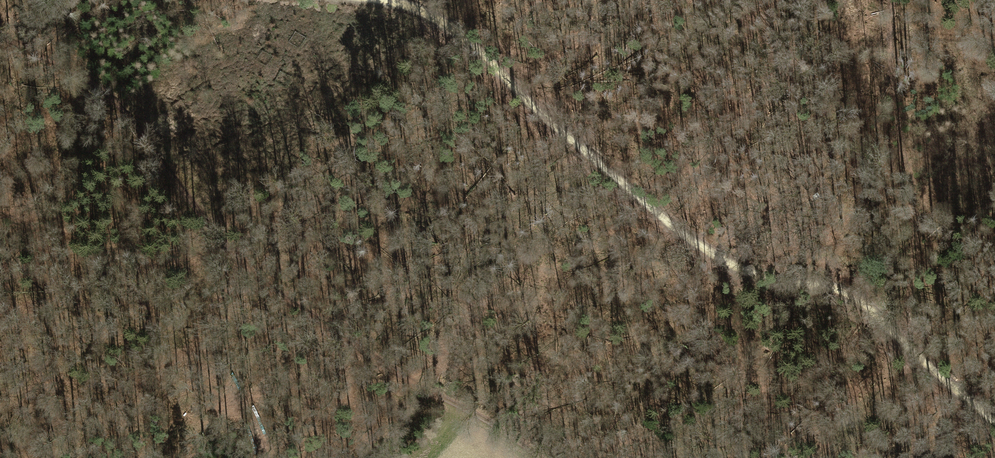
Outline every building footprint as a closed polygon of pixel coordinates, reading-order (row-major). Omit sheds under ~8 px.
[(426,39),(432,30),(419,21),(413,30),(426,39)]
